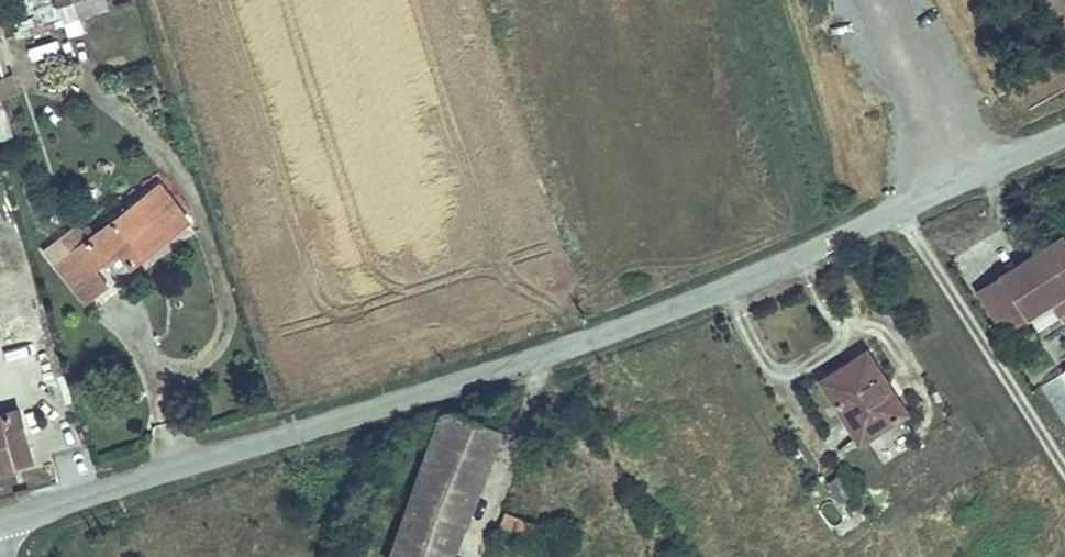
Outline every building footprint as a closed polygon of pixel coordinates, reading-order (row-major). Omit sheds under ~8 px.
[(82,34),(79,17),(105,13),(103,0),(54,0),(59,38),(82,34)] [(14,76),(0,30),(0,81),(14,76)] [(34,58),(62,53),(60,38),(31,43),(34,58)] [(92,246),(73,260),(100,298),(118,286),(107,271),(136,251),(146,266),(205,225),(177,187),(92,246)] [(67,251),(73,260),(92,246),(86,238),(67,251)] [(981,293),(1008,333),(1030,318),(1039,332),(1061,318),(1053,305),(1064,296),(1064,242),(1063,239),(981,293)] [(869,352),(827,380),(866,439),(909,411),(869,352)] [(1042,380),(1064,416),(1064,364),(1042,380)] [(31,457),(24,436),(44,429),(32,395),(0,407),(0,468),(31,457)] [(502,429),(477,419),(472,432),(455,425),(445,428),(444,429),(396,556),(455,556),(502,429)] [(827,469),(837,487),(844,482),(834,465),(827,469)]
